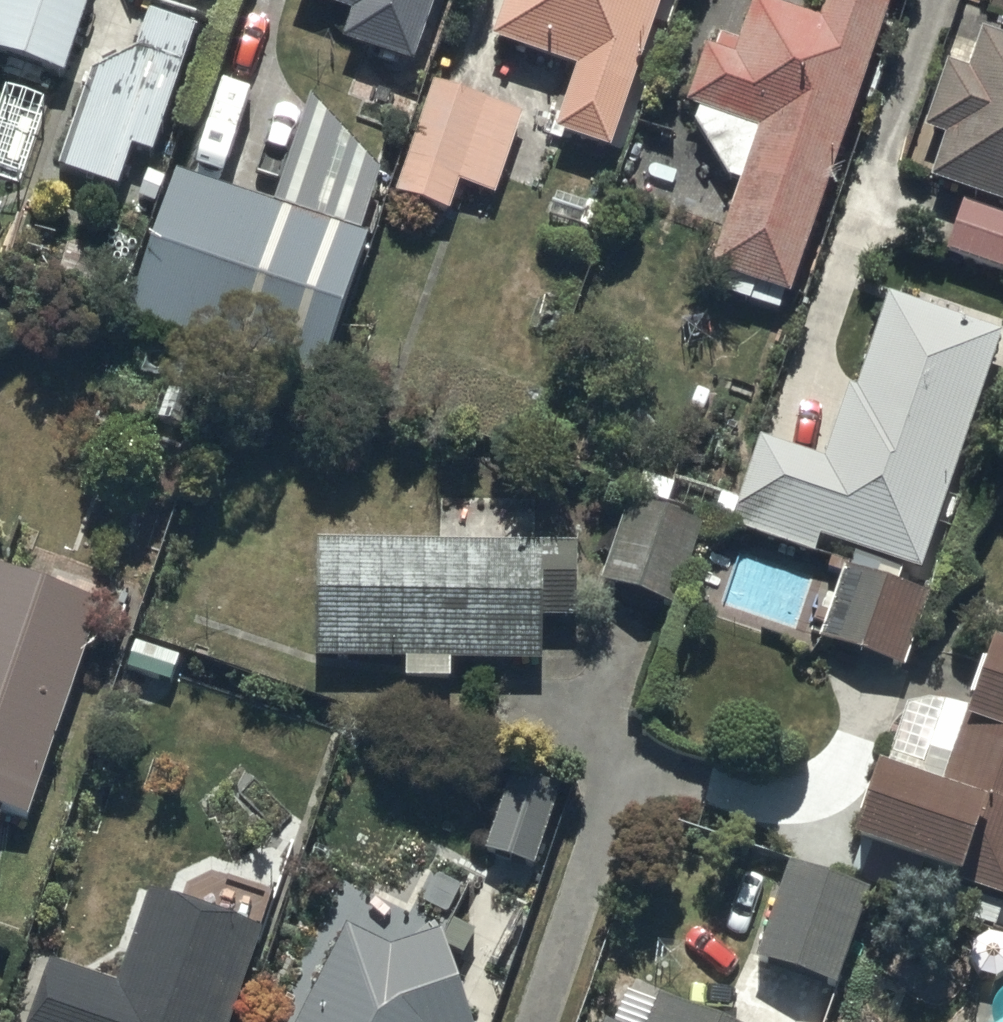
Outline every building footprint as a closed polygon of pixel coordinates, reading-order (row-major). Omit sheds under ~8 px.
[(64,67),(87,0),(0,0),(0,44),(64,67)] [(138,4),(147,6),(137,34),(89,59),(54,158),(120,181),(133,141),(154,148),(202,0),(139,0),(138,4)] [(302,7),(361,27),(352,52),(424,76),(450,0),(304,0),(302,7)] [(496,55),(585,84),(565,147),(621,165),(675,0),(515,0),(496,55)] [(888,0),(826,0),(821,15),(771,0),(751,0),(739,37),(721,32),(717,46),(708,43),(689,98),(700,104),(695,122),(727,176),(737,180),(709,264),(726,270),(722,282),(786,304),(888,0)] [(982,23),(969,62),(945,54),(922,121),(946,129),(931,172),(1002,197),(1002,30),(982,23)] [(525,122),(437,91),(397,205),(452,224),(463,192),(497,203),(525,122)] [(313,107),(281,216),(370,244),(386,191),(313,107)] [(281,216),(182,185),(134,337),(323,396),(370,244),(281,216)] [(967,200),(949,246),(1002,266),(1002,213),(967,200)] [(887,281),(826,455),(762,432),(732,516),(815,545),(821,530),(922,565),(1002,337),(1002,322),(887,281)] [(699,519),(622,494),(594,577),(672,602),(699,519)] [(314,534),(312,652),(406,654),(406,671),(449,671),(450,655),(535,656),(535,613),(574,613),(575,539),(314,534)] [(847,564),(841,562),(816,636),(897,664),(923,590),(895,580),(900,565),(852,548),(847,564)] [(24,815),(99,601),(0,566),(0,807),(24,815)] [(880,754),(850,837),(1002,892),(1002,632),(997,630),(944,777),(880,754)] [(508,771),(483,845),(534,863),(560,788),(508,771)] [(752,949),(836,980),(870,886),(787,855),(752,949)] [(151,884),(118,977),(47,953),(23,1021),(233,1021),(267,924),(151,884)] [(347,917),(293,1021),(473,1021),(442,924),(392,940),(347,917)] [(661,986),(645,1021),(739,1021),(661,986)]
